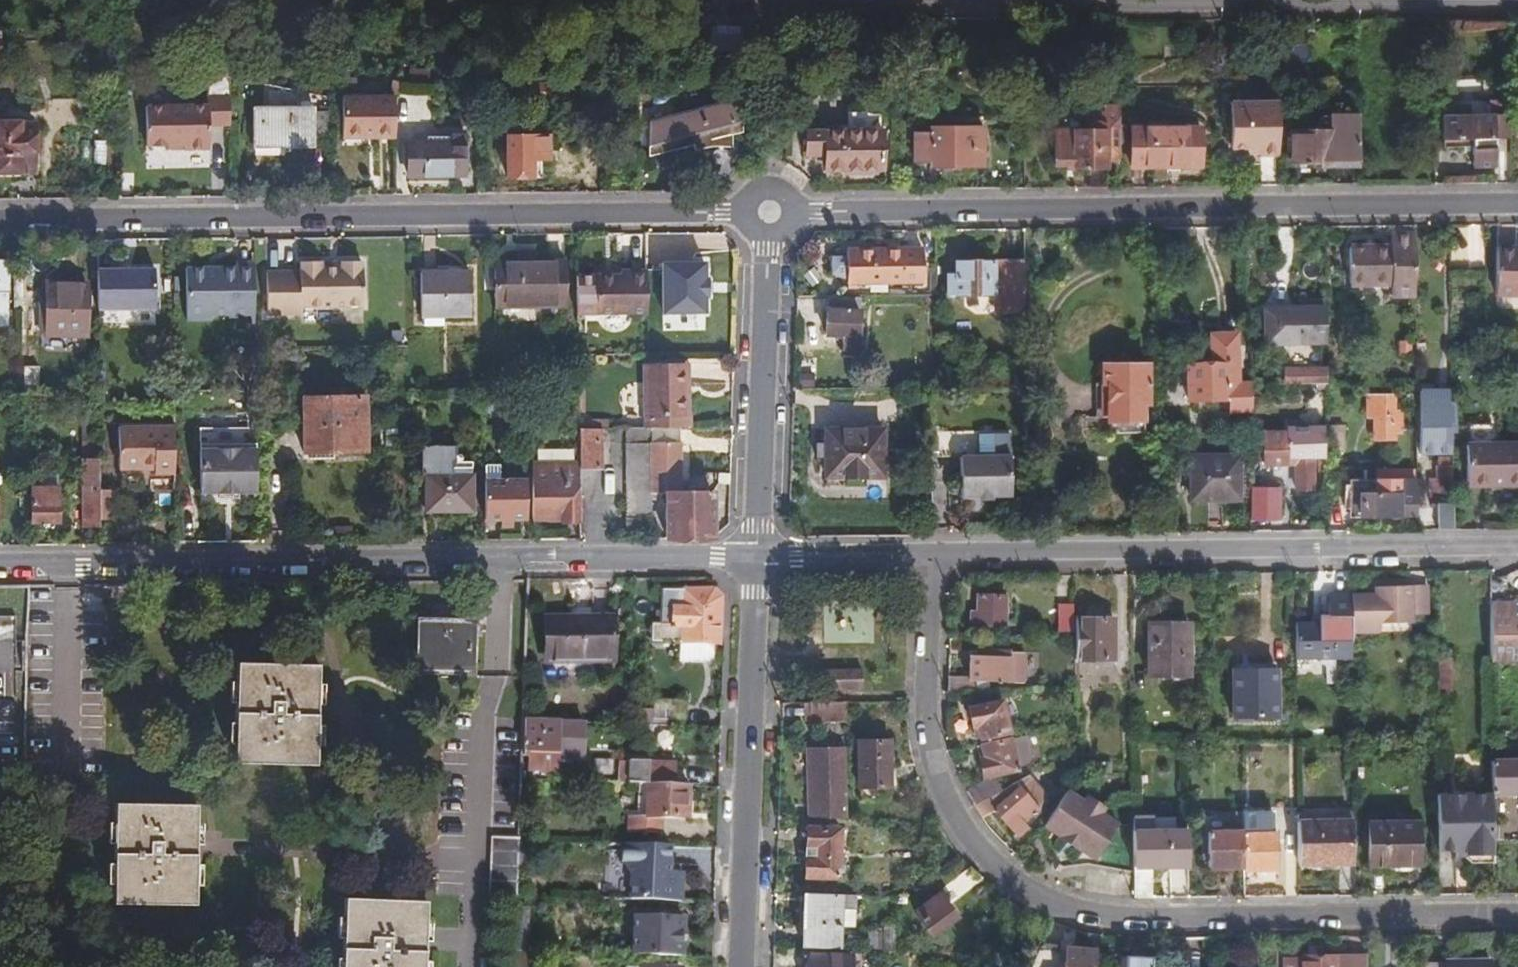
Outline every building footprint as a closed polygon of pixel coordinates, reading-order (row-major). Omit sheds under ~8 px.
[(734,26),(714,26),(714,54),(735,54),(734,26)] [(147,107),(147,147),(162,147),(176,146),(176,149),(189,149),(199,149),(199,125),(209,125),(221,125),(221,71),(199,71),(199,107),(147,107)] [(388,138),(389,95),(335,94),(335,137),(362,137),(388,138)] [(736,98),(642,123),(642,156),(660,151),(688,145),(689,149),(707,146),(714,146),(723,146),(724,136),(736,132),(736,98)] [(1265,155),(1274,155),(1274,102),(1226,102),(1227,148),(1243,148),(1251,148),(1251,153),(1256,153),(1256,155),(1265,155)] [(1101,161),(1114,161),(1113,106),(1098,106),(1098,114),(1078,115),(1078,126),(1047,127),(1047,138),(1048,164),(1067,164),(1067,170),(1101,170),(1101,161)] [(139,147),(147,147),(147,107),(138,107),(139,147)] [(323,109),(245,109),(245,149),(288,149),(323,149),(323,109)] [(1040,138),(1047,138),(1047,127),(1078,126),(1078,115),(1040,115),(1040,138)] [(1490,154),(1504,154),(1504,115),(1437,116),(1437,146),(1468,146),(1468,174),(1479,174),(1491,173),(1490,154)] [(1316,166),(1354,166),(1354,117),(1332,117),(1332,130),(1285,130),(1285,166),(1316,166)] [(12,175),(32,175),(32,172),(41,172),(41,163),(38,163),(38,158),(42,158),(41,137),(37,137),(37,131),(30,131),(30,126),(0,126),(0,175),(12,175)] [(978,166),(978,128),(928,129),(928,133),(910,133),(910,160),(928,160),(928,167),(955,166),(978,166)] [(1196,167),(1196,129),(1128,130),(1129,167),(1162,167),(1196,167)] [(877,170),(876,132),(801,132),(801,153),(820,153),(820,171),(851,170),(877,170)] [(458,137),(447,137),(447,144),(402,144),(402,174),(428,174),(458,174),(458,137)] [(524,159),(532,159),(541,159),(540,137),(500,137),(500,178),(512,178),(524,178),(524,175),(524,159)] [(531,178),(532,159),(524,159),(524,175),(531,178)] [(1384,295),(1410,295),(1409,234),(1394,234),(1382,234),(1382,249),(1343,250),(1343,285),(1384,284),(1384,295)] [(884,249),(842,249),(842,254),(826,255),(826,273),(842,279),(842,282),(917,281),(917,249),(884,249)] [(1491,254),(1491,297),(1517,297),(1517,253),(1491,254)] [(986,311),(1018,311),(1017,261),(984,261),(949,262),(950,276),(944,276),(944,297),(985,296),(986,311)] [(530,263),(492,263),(493,309),(560,307),(559,262),(530,263)] [(249,319),(249,264),(237,264),(237,270),(209,270),(185,269),(185,324),(207,325),(207,319),(249,319)] [(682,264),(657,264),(657,314),(700,314),(700,297),(703,297),(703,279),(700,279),(700,264),(682,264)] [(316,272),(316,266),(295,266),(295,275),(261,275),(261,317),(295,317),(295,310),(356,311),(357,266),(336,266),(336,272),(316,272)] [(92,270),(93,310),(145,309),(145,269),(120,270),(92,270)] [(592,314),(642,313),(641,272),(623,272),(623,276),(608,277),(591,277),(592,314)] [(17,313),(17,274),(7,274),(7,313),(17,313)] [(438,274),(414,274),(414,316),(463,315),(463,274),(438,274)] [(62,285),(41,285),(42,306),(35,306),(35,335),(81,335),(81,285),(62,285)] [(853,298),(820,298),(820,336),(837,336),(837,350),(853,350),(853,298)] [(1259,342),(1321,343),(1321,304),(1306,303),(1306,309),(1279,309),(1260,309),(1259,342)] [(1232,385),(1232,334),(1219,334),(1204,334),(1204,364),(1181,364),(1181,399),(1221,399),(1221,385),(1232,385)] [(1408,362),(1408,344),(1396,344),(1396,362),(1408,362)] [(1141,397),(1141,363),(1118,364),(1096,364),(1097,385),(1091,385),(1091,431),(1136,431),(1136,397),(1141,397)] [(16,368),(17,398),(31,398),(31,367),(16,368)] [(673,428),(684,428),(684,417),(681,417),(680,368),(639,368),(640,428),(673,428)] [(1277,384),(1322,383),(1321,368),(1277,369),(1277,384)] [(793,375),(793,388),(806,388),(806,375),(793,375)] [(1446,453),(1445,392),(1411,392),(1411,427),(1420,427),(1420,453),(1446,453)] [(148,393),(148,403),(163,403),(163,393),(148,393)] [(1240,410),(1240,395),(1228,396),(1229,411),(1240,410)] [(1389,439),(1389,396),(1363,396),(1363,416),(1371,416),(1371,439),(1389,439)] [(360,400),(299,400),(299,453),(360,453),(360,400)] [(1341,453),(1340,418),(1323,418),(1324,453),(1341,453)] [(1320,461),(1320,425),(1259,425),(1259,462),(1290,462),(1290,493),(1307,493),(1308,461),(1320,461)] [(167,477),(167,428),(115,428),(115,472),(141,471),(148,471),(148,477),(167,477)] [(659,539),(706,538),(706,494),(673,494),(673,428),(640,428),(619,429),(620,539),(645,539),(645,502),(659,502),(659,539)] [(192,496),(248,496),(248,430),(192,430),(192,496)] [(592,431),(573,431),(573,454),(573,464),(573,469),(592,469),(592,431)] [(1010,432),(979,431),(979,450),(1009,451),(1010,432)] [(877,473),(877,435),(822,435),(821,473),(838,473),(838,482),(859,483),(859,473),(877,473)] [(451,446),(419,447),(419,512),(466,512),(466,476),(451,476),(451,446)] [(1517,493),(1517,448),(1463,449),(1463,494),(1517,493)] [(573,464),(573,454),(534,454),(534,464),(573,464)] [(1003,497),(1004,458),(954,458),(954,497),(1003,497)] [(1235,504),(1235,458),(1185,458),(1186,504),(1235,504)] [(75,527),(91,527),(91,521),(91,491),(91,461),(75,461),(75,527)] [(534,464),(526,464),(526,506),(552,506),(552,512),(573,512),(573,469),(573,464),(534,464)] [(1446,496),(1446,466),(1434,466),(1434,474),(1426,474),(1426,496),(1446,496)] [(496,481),(496,467),(477,467),(477,481),(496,481)] [(141,471),(115,472),(115,482),(141,482),(141,471)] [(1408,483),(1411,483),(1411,471),(1370,472),(1371,485),(1371,493),(1353,493),(1354,516),(1408,515),(1408,483)] [(25,490),(49,490),(50,480),(25,480),(25,490)] [(496,481),(477,481),(478,519),(518,519),(518,481),(496,481)] [(1353,485),(1353,493),(1371,493),(1371,485),(1353,485)] [(49,524),(49,490),(25,490),(24,525),(34,525),(34,529),(47,529),(47,524),(49,524)] [(91,491),(91,521),(109,521),(109,491),(91,491)] [(1432,530),(1448,530),(1448,506),(1432,507),(1432,530)] [(1346,595),(1346,599),(1346,636),(1375,636),(1375,624),(1412,624),(1412,619),(1411,591),(1390,591),(1364,591),(1364,595),(1346,595)] [(1423,591),(1411,591),(1412,619),(1423,618),(1423,591)] [(648,627),(648,643),(710,643),(712,599),(705,593),(667,593),(656,593),(655,627),(648,627)] [(964,628),(998,628),(998,609),(998,596),(970,596),(970,615),(964,615),(964,628)] [(1312,624),(1291,624),(1291,662),(1346,662),(1346,636),(1346,599),(1329,599),(1323,599),(1323,618),(1312,618),(1312,624)] [(1487,603),(1487,651),(1487,663),(1517,663),(1517,616),(1505,616),(1505,603),(1487,603)] [(1505,603),(1505,616),(1517,616),(1517,603),(1505,603)] [(1073,619),(1073,606),(1057,606),(1057,631),(1073,631),(1073,619)] [(1073,631),(1073,659),(1110,659),(1110,619),(1095,619),(1073,619),(1073,631)] [(541,665),(609,666),(610,625),(572,624),(542,624),(541,665)] [(449,638),(450,626),(425,626),(425,637),(427,637),(426,669),(467,670),(468,639),(449,638)] [(468,627),(450,626),(449,638),(468,639),(468,627)] [(1145,676),(1183,676),(1183,626),(1166,626),(1145,626),(1145,676)] [(966,677),(943,677),(943,692),(970,692),(970,683),(1022,683),(1022,653),(976,653),(976,659),(966,659),(966,677)] [(1447,660),(1434,660),(1433,695),(1446,696),(1447,660)] [(310,718),(311,665),(231,663),(229,764),(309,765),(310,718)] [(814,689),(817,689),(846,689),(856,689),(856,671),(814,671),(814,689)] [(1229,717),(1271,717),(1271,671),(1251,671),(1229,671),(1229,717)] [(648,721),(680,722),(680,703),(649,702),(648,721)] [(839,724),(839,702),(803,702),(803,724),(839,724)] [(994,703),(963,710),(968,728),(973,727),(976,741),(1001,735),(994,703)] [(560,725),(523,724),(522,762),(530,762),(529,785),(558,786),(560,725)] [(1020,738),(979,745),(980,758),(974,759),(978,777),(1011,771),(1011,769),(1024,761),(1020,738)] [(850,787),(881,787),(881,741),(850,741),(850,787)] [(839,818),(839,748),(800,748),(801,818),(839,818)] [(641,787),(682,788),(683,765),(621,763),(621,786),(641,787)] [(1489,763),(1489,796),(1489,802),(1517,802),(1517,763),(1489,763)] [(1108,773),(1108,764),(1090,764),(1090,773),(1108,773)] [(995,791),(969,805),(977,819),(990,812),(1004,828),(1013,823),(1012,821),(1041,807),(1036,801),(1040,798),(1021,777),(995,791)] [(980,782),(961,792),(969,805),(995,791),(989,780),(981,785),(980,782)] [(681,820),(682,788),(641,787),(640,819),(649,819),(681,820)] [(1080,804),(1062,792),(1043,819),(1097,855),(1115,827),(1099,817),(1080,804)] [(1489,802),(1489,796),(1432,796),(1432,850),(1450,850),(1459,850),(1459,860),(1465,867),(1489,867),(1489,802)] [(1084,797),(1080,804),(1099,817),(1103,810),(1084,797)] [(189,842),(190,805),(110,804),(109,903),(189,904),(189,842)] [(1268,814),(1238,815),(1238,835),(1238,869),(1238,873),(1271,872),(1271,834),(1268,834),(1268,814)] [(649,819),(640,819),(620,818),(620,830),(649,832),(649,819)] [(1097,855),(1043,819),(1038,827),(1091,863),(1097,855)] [(1346,821),(1291,821),(1292,865),(1346,864),(1346,821)] [(1412,823),(1363,824),(1363,867),(1412,866),(1412,823)] [(800,828),(799,847),(808,847),(807,858),(798,858),(798,878),(830,880),(832,829),(800,828)] [(1164,833),(1128,833),(1129,899),(1147,899),(1147,868),(1164,868),(1164,833)] [(1238,869),(1238,835),(1203,835),(1203,869),(1238,869)] [(519,876),(520,843),(494,842),(492,901),(518,901),(519,876)] [(534,876),(535,844),(520,843),(519,876),(534,876)] [(681,905),(681,876),(670,875),(670,869),(669,864),(669,858),(669,849),(621,847),(621,856),(621,864),(621,866),(627,867),(631,877),(630,903),(681,905)] [(808,847),(799,847),(798,858),(807,858),(808,847)] [(1459,850),(1450,850),(1450,860),(1459,860),(1459,850)] [(975,881),(963,868),(943,884),(944,886),(910,913),(926,935),(950,917),(941,905),(952,896),(953,898),(975,881)] [(849,896),(798,894),(796,948),(834,950),(835,911),(848,911),(849,896)] [(422,901),(339,897),(336,966),(419,966),(420,928),(422,901)] [(530,953),(532,909),(517,909),(515,953),(530,953)] [(626,915),(625,956),(674,957),(675,917),(626,915)] [(888,951),(888,925),(876,925),(876,933),(875,951),(888,951)] [(875,951),(876,933),(861,932),(860,950),(875,951)] [(1027,966),(1087,966),(1088,953),(1034,948),(1027,966)] [(530,953),(515,953),(515,966),(530,966),(530,953)] [(851,957),(803,955),(803,957),(797,957),(797,960),(797,966),(851,966),(851,957)]
